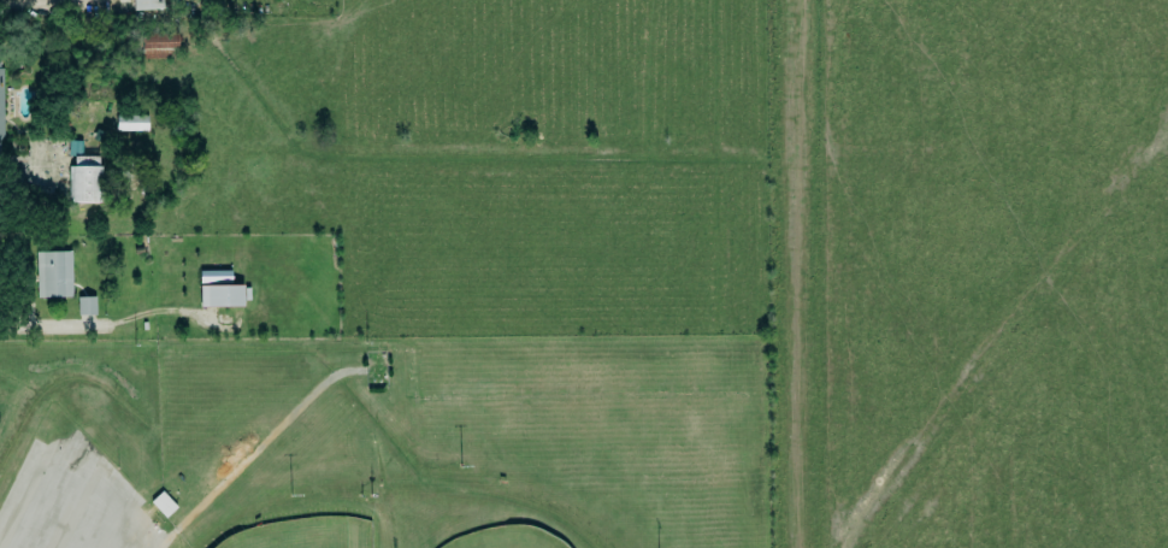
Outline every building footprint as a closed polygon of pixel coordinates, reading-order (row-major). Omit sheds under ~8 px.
[(131,10),(131,0),(160,0),(160,8),(131,10)] [(141,34),(142,60),(178,59),(177,33),(141,34)] [(148,130),(147,114),(116,115),(116,131),(148,130)] [(103,157),(74,156),(74,166),(69,166),(69,203),(102,203),(103,157)] [(34,249),(70,249),(70,295),(35,296),(34,249)] [(200,286),(200,307),(243,306),(243,285),(200,286)]
